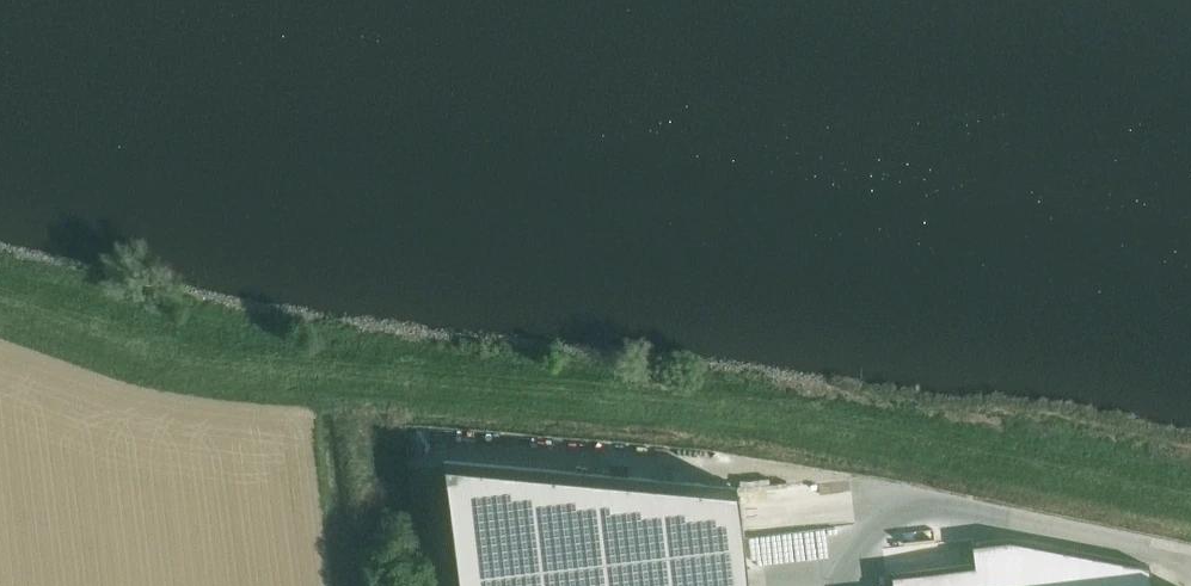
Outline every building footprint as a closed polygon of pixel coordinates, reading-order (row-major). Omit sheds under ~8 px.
[(443,460),(459,585),(748,585),(742,539),(736,486),(443,460)] [(891,573),(892,585),(1151,585),(1149,567),(1010,538),(971,542),(974,564),(891,573)]
